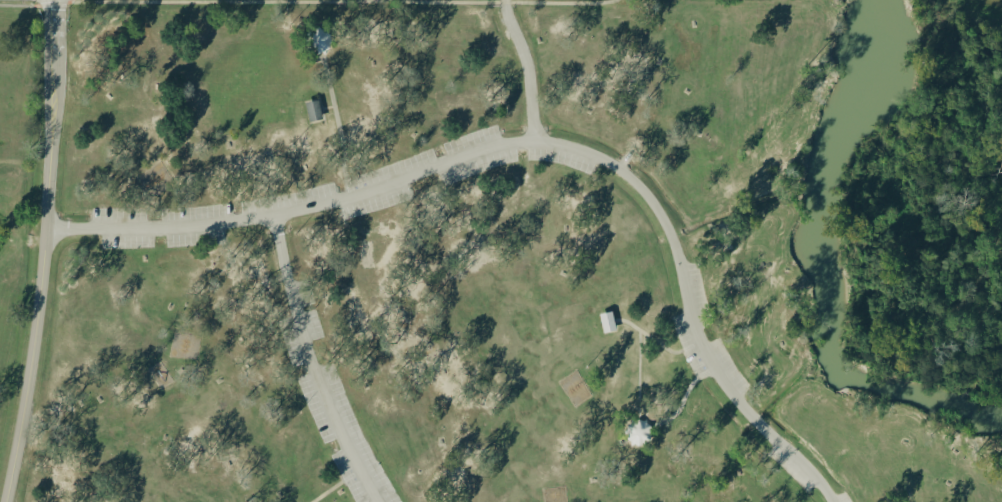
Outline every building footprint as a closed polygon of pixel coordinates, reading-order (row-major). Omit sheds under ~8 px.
[(324,60),(336,45),(328,27),(310,26),(301,39),(306,56),(321,59),(324,60)] [(302,103),(315,100),(317,109),(319,119),(307,122),(302,103)] [(596,315),(609,312),(611,320),(613,330),(601,333),(596,315)] [(631,446),(648,445),(655,434),(651,424),(649,418),(637,417),(632,417),(623,431),(631,446)]
